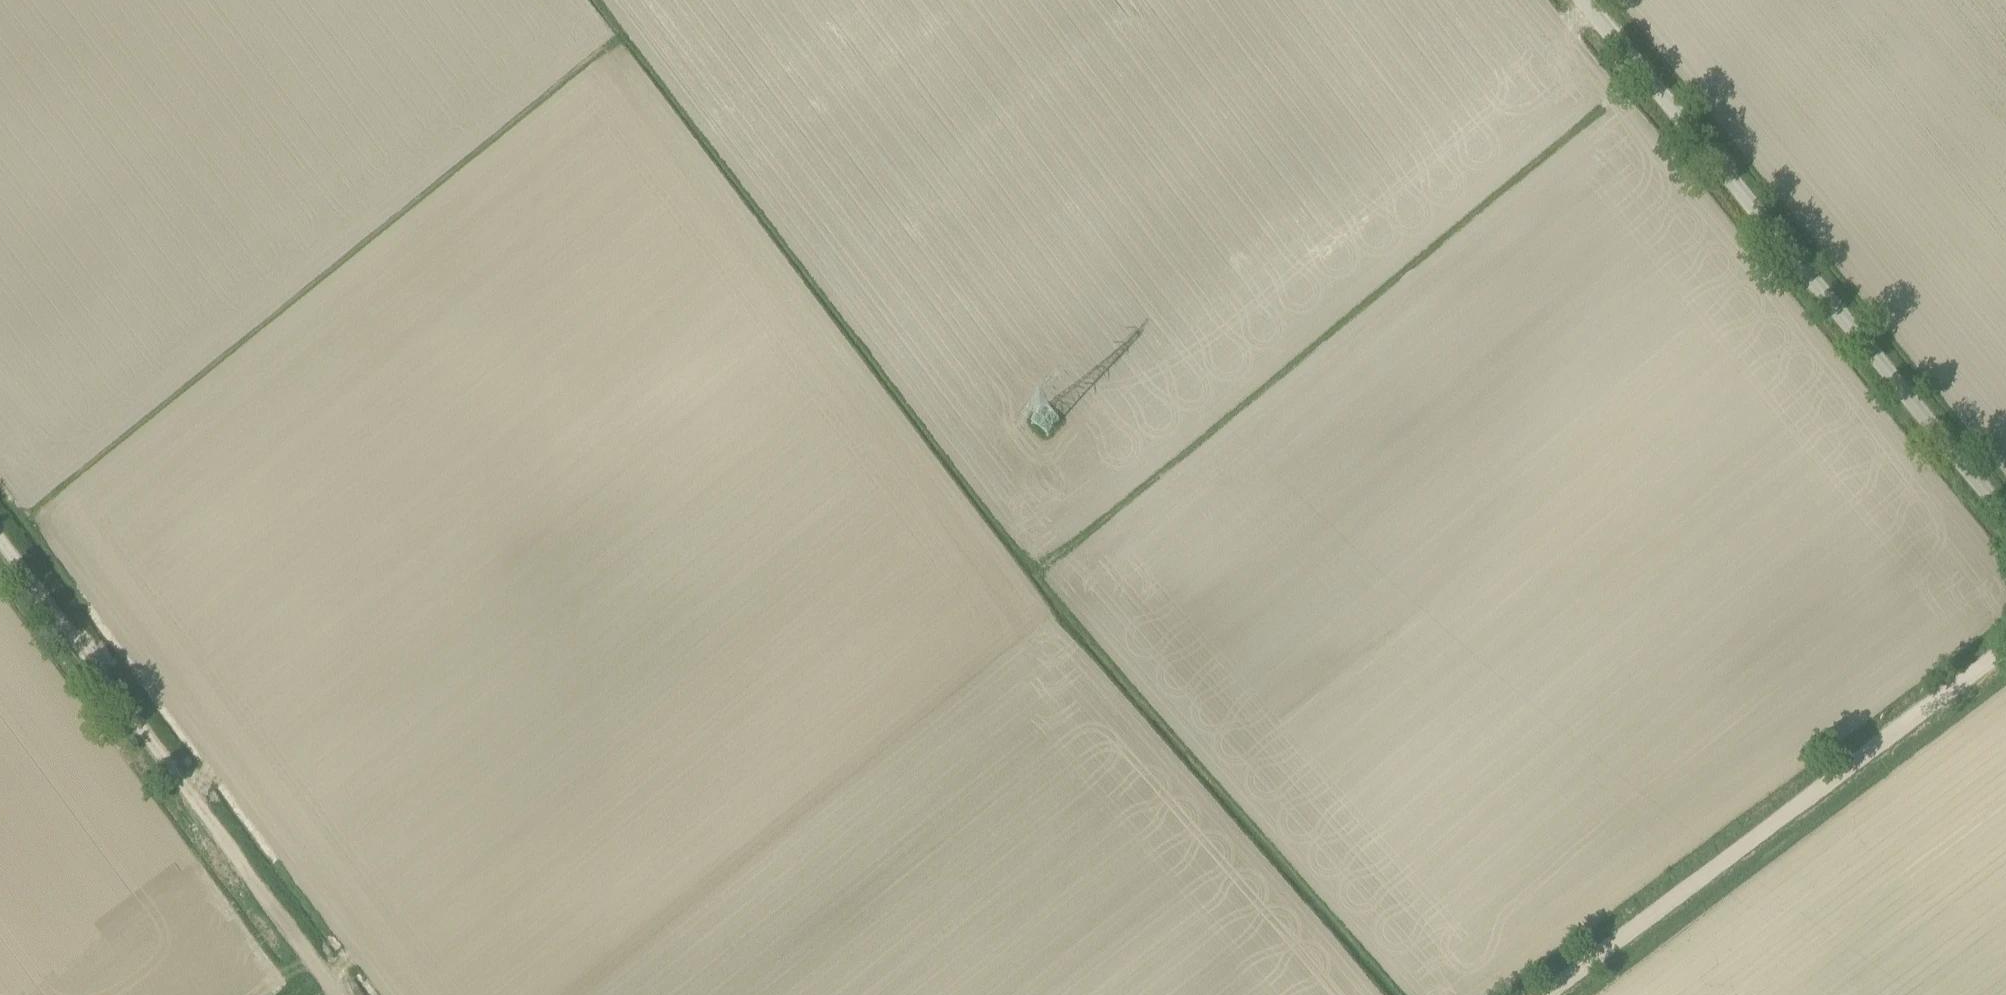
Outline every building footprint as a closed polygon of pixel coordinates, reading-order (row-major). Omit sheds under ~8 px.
[(1044,405),(1033,421),(1048,433),(1060,417),(1044,405)]
